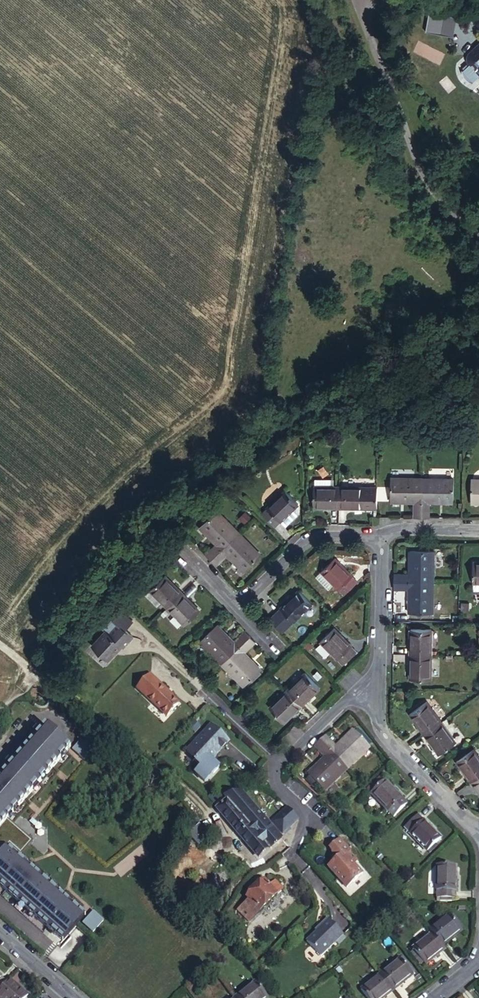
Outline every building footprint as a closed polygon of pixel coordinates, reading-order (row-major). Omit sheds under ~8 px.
[(427,30),(456,32),(457,14),(429,12),(427,30)] [(465,57),(469,62),(475,57),(478,62),(478,45),(465,57)] [(430,69),(432,58),(421,55),(418,67),(430,69)] [(316,482),(316,490),(335,490),(335,482),(316,482)] [(422,486),(390,485),(389,507),(412,508),(411,523),(421,523),(422,486)] [(453,487),(422,486),(421,523),(429,523),(429,508),(452,508),(453,487)] [(470,487),(469,509),(478,510),(478,487),(470,487)] [(316,490),(314,490),(313,510),(338,511),(339,490),(335,490),(316,490)] [(363,492),(339,490),(338,511),(363,512),(363,492)] [(376,492),(363,492),(363,512),(375,513),(376,492)] [(282,525),(298,509),(284,495),(261,517),(276,531),(282,525)] [(298,509),(282,525),(288,531),(299,520),(298,509)] [(240,535),(219,514),(202,530),(218,545),(206,557),(212,563),(240,535)] [(262,557),(240,535),(212,563),(218,570),(229,559),(246,574),(262,557)] [(435,587),(436,558),(413,557),(412,576),(395,576),(395,586),(435,587)] [(347,601),(360,587),(337,564),(318,582),(332,596),(337,591),(347,601)] [(162,609),(167,614),(183,599),(165,581),(146,601),(158,612),(162,609)] [(433,618),(435,587),(395,586),(395,595),(412,596),(412,616),(433,618)] [(300,594),(276,618),(289,630),(313,607),(300,594)] [(95,619),(83,635),(100,648),(107,640),(106,638),(111,632),(114,634),(122,622),(114,616),(121,608),(108,598),(102,607),(101,606),(93,617),(95,619)] [(167,614),(184,631),(200,615),(183,599),(167,614)] [(276,618),(270,623),(283,636),(289,630),(276,618)] [(218,630),(203,646),(225,667),(251,639),(245,634),(234,645),(218,630)] [(344,670),(358,656),(334,632),(319,647),(344,670)] [(413,636),(412,657),(432,658),(433,636),(413,636)] [(251,639),(225,667),(247,688),(262,673),(246,656),(257,645),(251,639)] [(412,657),(411,681),(432,682),(432,658),(412,657)] [(146,671),(133,686),(163,713),(175,701),(162,689),(163,687),(146,671)] [(307,706),(324,689),(309,675),(292,692),(307,706)] [(289,724),(307,706),(292,692),(274,711),(289,724)] [(412,716),(427,735),(443,723),(428,703),(412,716)] [(253,723),(258,718),(253,713),(248,719),(253,723)] [(226,736),(208,721),(192,739),(190,739),(183,746),(191,753),(191,756),(198,763),(192,769),(202,778),(217,762),(210,756),(207,753),(210,750),(213,750),(226,736)] [(427,735),(442,754),(458,742),(443,723),(427,735)] [(41,724),(37,728),(63,750),(67,745),(41,724)] [(57,937),(78,910),(16,856),(30,841),(4,818),(63,750),(37,728),(0,771),(0,888),(57,937)] [(339,748),(328,736),(322,742),(349,769),(371,749),(356,733),(339,748)] [(77,739),(69,748),(80,758),(88,749),(77,739)] [(326,791),(349,769),(322,742),(316,747),(327,759),(310,775),(326,791)] [(471,783),(478,777),(478,757),(474,751),(456,764),(471,783)] [(478,794),(478,777),(471,783),(478,794)] [(394,818),(409,804),(387,781),(372,795),(394,818)] [(258,857),(280,837),(257,809),(240,790),(224,792),(229,797),(217,807),(258,857)] [(289,810),(273,823),(283,835),(299,821),(289,810)] [(425,851),(441,837),(420,816),(405,830),(425,851)] [(354,854),(343,840),(333,849),(335,852),(341,859),(337,862),(330,868),(349,890),(365,877),(357,867),(360,864),(353,855),(354,854)] [(437,899),(457,899),(458,863),(438,863),(437,899)] [(252,921),(282,888),(275,881),(269,886),(265,882),(250,898),(251,900),(242,910),(252,921)] [(83,914),(78,910),(57,937),(60,940),(69,930),(83,914)] [(91,911),(81,922),(91,931),(100,919),(91,911)] [(448,914),(428,929),(431,931),(442,945),(460,930),(448,914)] [(330,922),(307,943),(321,958),(344,937),(330,922)] [(444,948),(442,945),(431,931),(411,947),(424,964),(444,948)] [(392,989),(410,975),(397,959),(380,973),(392,989)] [(392,989),(380,973),(358,990),(365,997),(381,997),(392,989)] [(3,997),(26,997),(30,993),(16,981),(12,986),(6,981),(0,989),(0,997),(2,997),(3,997)] [(259,987),(245,997),(268,997),(259,987)]
